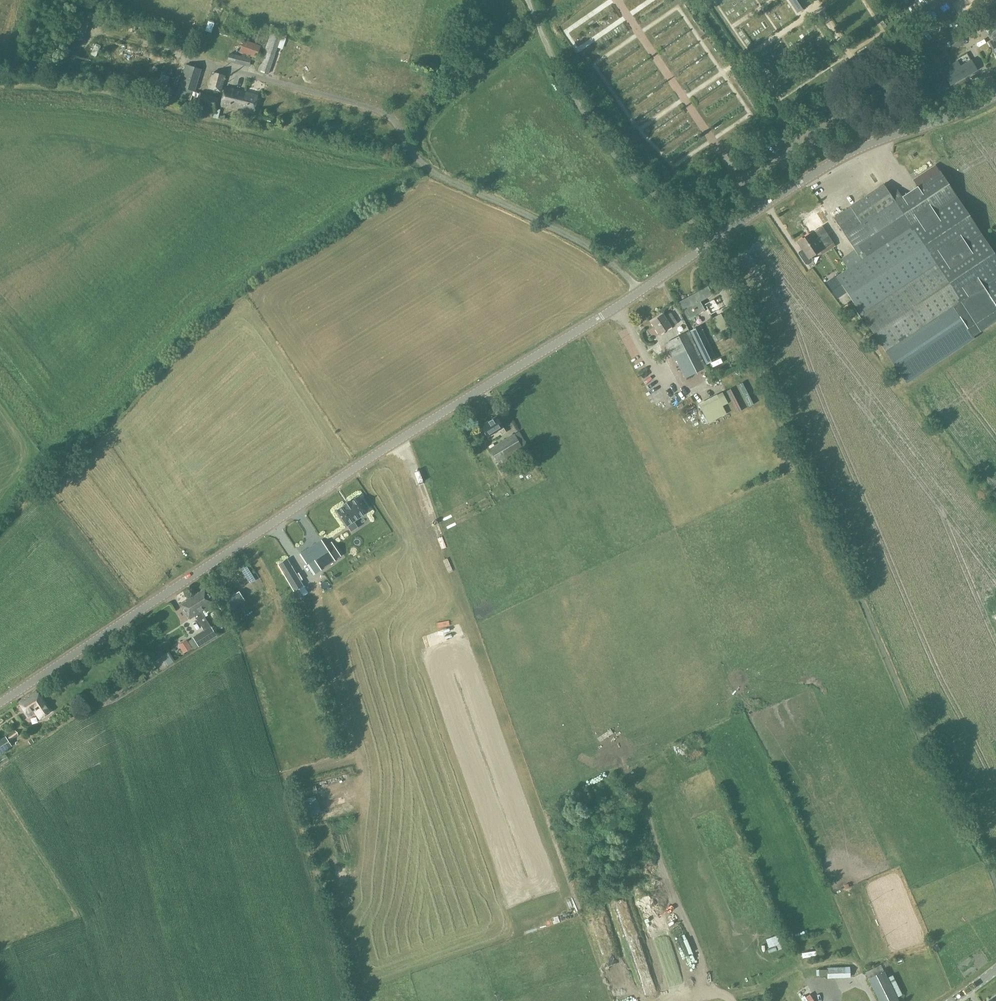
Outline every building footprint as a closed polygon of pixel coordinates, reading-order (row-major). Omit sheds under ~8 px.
[(803,0),(789,0),(797,13),(807,6),(803,0)] [(994,4),(995,7),(995,0),(979,0),(969,6),(974,15),(994,4)] [(204,28),(210,30),(213,20),(207,18),(204,28)] [(985,29),(989,37),(992,35),(994,38),(988,42),(995,56),(995,23),(985,29)] [(271,34),(258,72),(269,75),(282,38),(271,34)] [(949,40),(951,48),(964,46),(963,38),(949,40)] [(240,53),(256,59),(261,46),(244,40),(240,53)] [(251,59),(236,55),(234,63),(249,67),(251,59)] [(952,64),(942,69),(950,83),(976,69),(972,60),(954,69),(952,64)] [(195,93),(202,70),(186,65),(179,88),(195,93)] [(208,86),(218,90),(225,72),(214,68),(208,86)] [(945,81),(934,86),(938,95),(949,89),(945,81)] [(221,107),(254,115),(258,96),(225,88),(221,107)] [(219,98),(201,93),(196,107),(215,113),(219,98)] [(836,277),(841,284),(846,292),(901,374),(976,325),(980,331),(995,321),(995,257),(935,166),(913,181),(919,188),(903,199),(897,191),(891,195),(884,184),(867,196),(834,218),(855,251),(841,260),(847,269),(836,277)] [(834,242),(823,226),(813,212),(801,220),(810,234),(816,242),(818,240),(824,249),(834,242)] [(810,234),(798,242),(809,259),(822,250),(824,249),(818,240),(816,242),(810,234)] [(829,262),(837,272),(845,266),(837,256),(829,262)] [(838,298),(846,292),(841,284),(833,289),(838,298)] [(700,301),(712,295),(708,287),(680,302),(688,318),(704,310),(700,301)] [(732,331),(715,299),(705,305),(719,331),(714,334),(718,341),(724,338),(723,336),(732,331)] [(671,313),(664,318),(662,314),(652,322),(660,334),(670,327),(677,322),(671,313)] [(676,361),(685,379),(706,368),(688,332),(665,343),(674,362),(676,361)] [(728,349),(734,338),(728,335),(722,346),(728,349)] [(722,392),(699,404),(705,416),(728,404),(722,392)] [(503,427),(502,427),(496,417),(482,426),(488,436),(498,430),(501,436),(506,432),(503,427)] [(507,458),(523,449),(526,454),(530,451),(519,431),(498,443),(496,439),(487,444),(502,469),(510,464),(507,458)] [(532,463),(527,455),(522,458),(526,466),(532,463)] [(344,507),(336,512),(346,527),(347,527),(351,532),(357,528),(353,523),(367,513),(364,509),(366,507),(362,501),(360,502),(357,498),(350,503),(349,502),(343,506),(344,507)] [(311,547),(300,554),(307,564),(314,575),(324,568),(335,561),(328,550),(321,540),(311,547)] [(275,584),(281,582),(277,571),(271,573),(275,584)] [(217,636),(202,612),(214,604),(205,589),(181,605),(190,619),(195,616),(204,630),(193,637),(193,638),(191,639),(197,648),(217,636)] [(235,592),(217,602),(224,614),(242,603),(235,592)] [(238,609),(233,612),(231,614),(234,619),(241,615),(238,609)] [(191,648),(186,640),(179,644),(184,652),(191,648)] [(162,655),(162,656),(168,666),(174,662),(168,652),(167,652),(162,655)] [(37,691),(20,703),(29,717),(36,712),(41,719),(51,711),(37,691)] [(6,736),(0,740),(0,754),(12,746),(6,736)] [(654,988),(627,899),(615,902),(642,992),(654,988)] [(767,946),(779,943),(776,934),(765,938),(767,946)] [(777,953),(769,956),(774,966),(781,963),(777,953)] [(606,959),(609,973),(618,971),(617,968),(624,966),(622,955),(606,959)] [(888,977),(884,970),(881,965),(865,973),(868,978),(879,1000),(899,1000),(897,997),(902,995),(893,975),(888,977)] [(828,979),(851,977),(850,966),(827,967),(828,979)]
